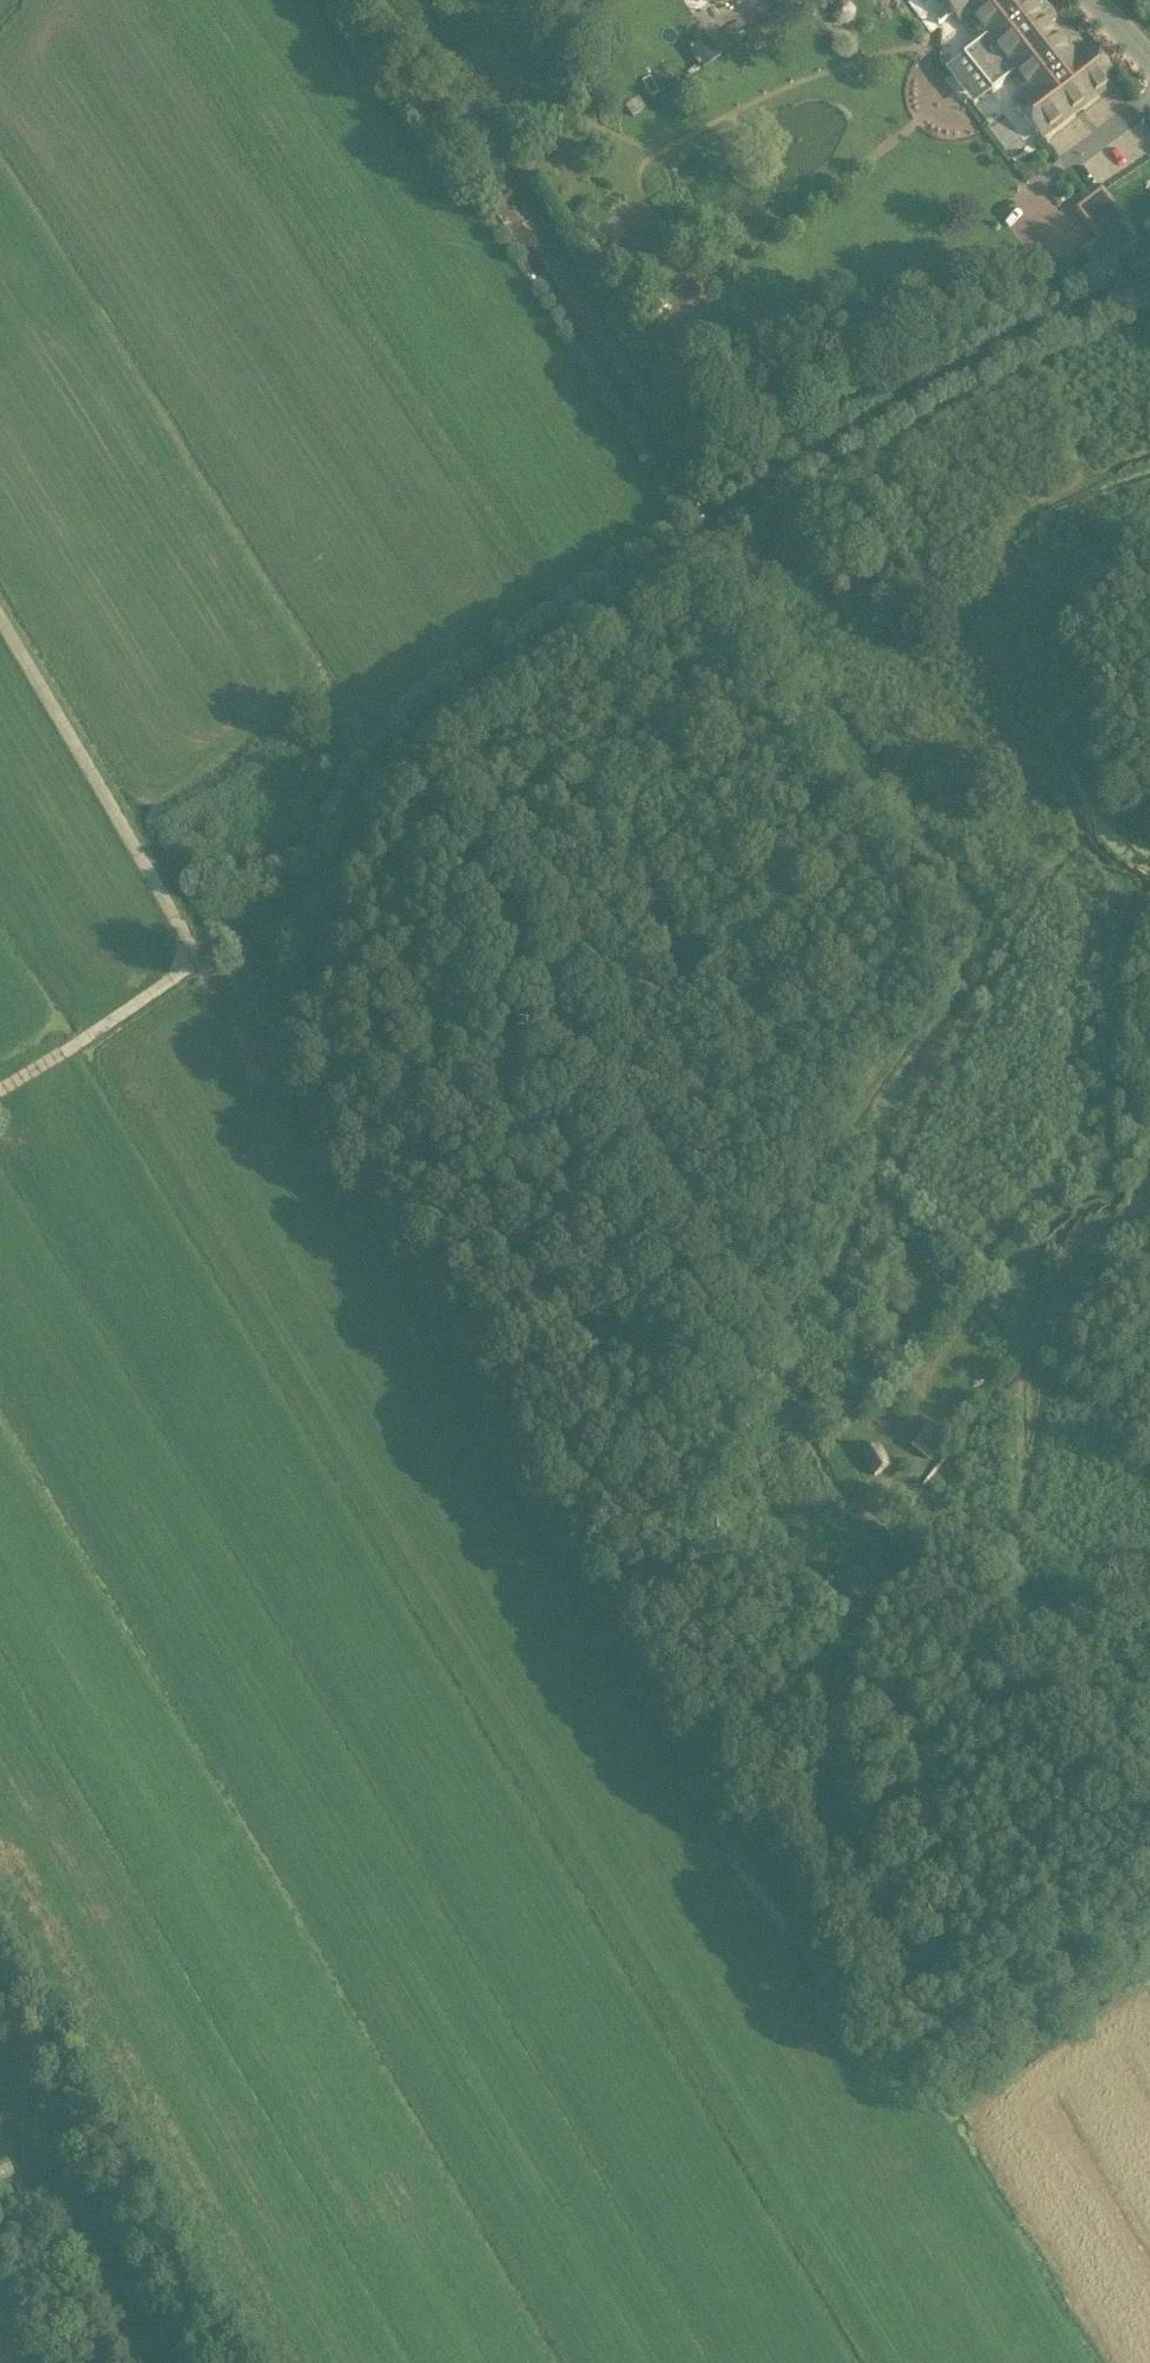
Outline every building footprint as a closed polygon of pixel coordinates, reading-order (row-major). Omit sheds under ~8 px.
[(783,19),(810,2),(809,0),(770,0),(783,19)] [(960,23),(967,18),(984,40),(964,56),(978,74),(991,91),(1012,75),(1026,93),(1014,103),(1041,140),(1117,82),(1088,44),(1074,53),(1050,22),(1054,19),(1053,16),(1052,13),(1051,10),(1049,7),(1047,5),(1044,3),(1041,2),(1038,1),(1035,4),(1032,0),(943,0),(960,23)] [(834,9),(833,19),(838,26),(846,27),(854,21),(855,13),(849,5),(841,4),(834,9)] [(712,49),(695,60),(702,71),(719,59),(712,49)] [(1094,271),(1136,238),(1126,227),(1130,223),(1101,186),(1072,209),(1096,240),(1080,252),(1094,271)] [(1139,224),(1146,234),(1149,232),(1149,217),(1139,224)] [(592,261),(603,253),(594,242),(583,250),(592,261)] [(930,1425),(913,1449),(929,1461),(946,1437),(930,1425)] [(893,1467),(880,1445),(860,1456),(874,1478),(893,1467)]
